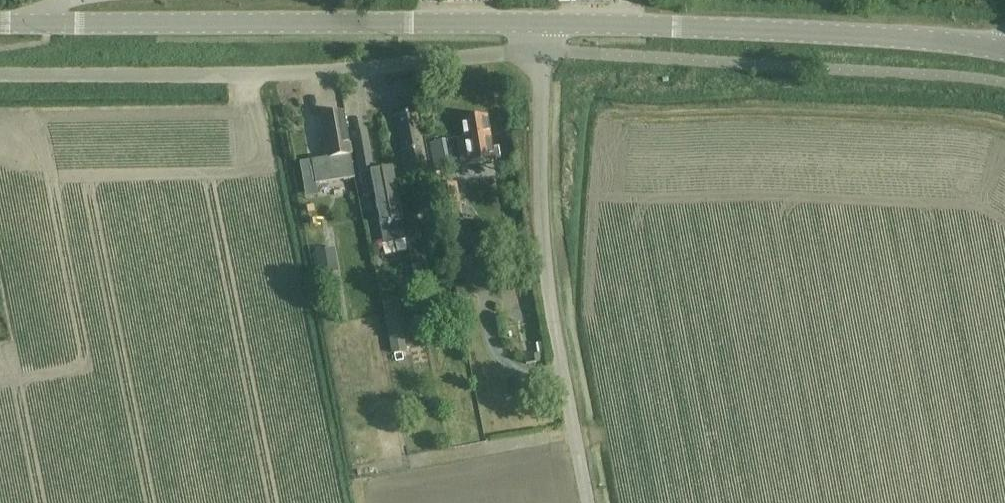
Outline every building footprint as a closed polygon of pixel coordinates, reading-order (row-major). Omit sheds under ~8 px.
[(892,25),(892,14),(871,13),(871,23),(892,25)] [(312,162),(315,186),(353,180),(343,114),(321,117),(328,159),(312,162)] [(427,174),(419,134),(416,114),(396,118),(399,138),(407,178),(427,174)] [(486,117),(461,122),(464,139),(457,140),(462,167),(494,162),(486,117)] [(374,196),(382,244),(404,240),(391,170),(374,173),(367,134),(353,136),(359,175),(364,198),(374,196)] [(443,223),(462,219),(456,185),(437,188),(443,223)] [(401,214),(406,243),(421,240),(415,211),(401,214)] [(319,277),(338,274),(335,250),(315,253),(319,277)] [(421,264),(412,266),(414,275),(415,275),(423,273),(421,264)] [(455,288),(458,303),(470,301),(467,285),(455,288)] [(391,355),(408,352),(398,300),(381,303),(391,355)]
